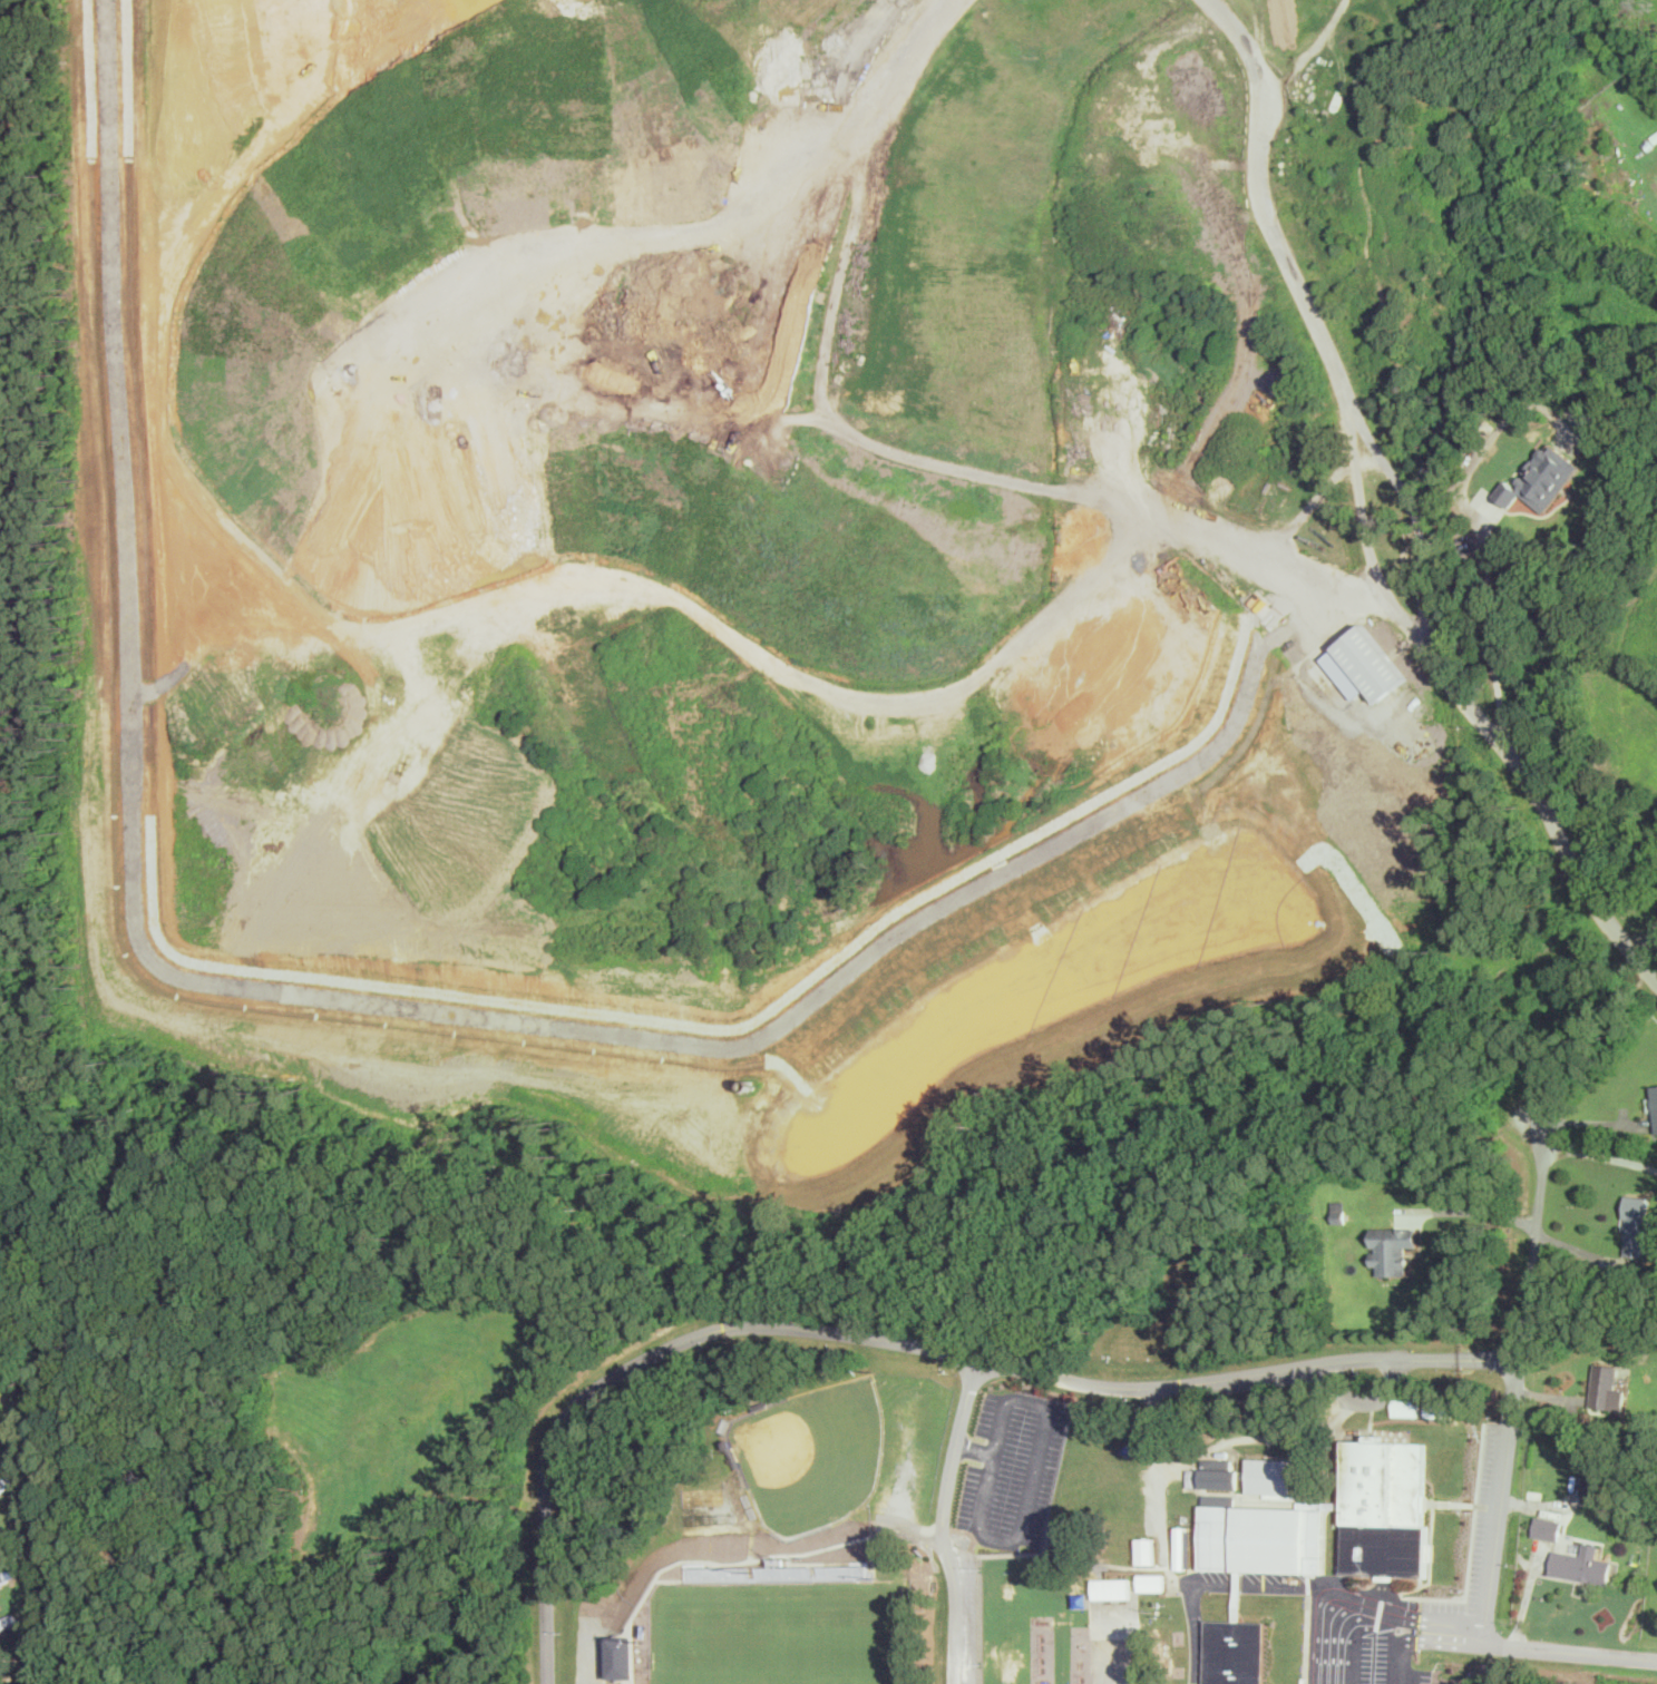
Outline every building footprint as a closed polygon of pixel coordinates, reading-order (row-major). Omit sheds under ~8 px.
[(1581,464),(1547,440),(1515,484),(1507,479),(1501,487),(1501,488),(1495,496),(1510,506),(1520,492),(1547,512),(1581,464)] [(1353,698),(1367,687),(1377,701),(1406,677),(1363,623),(1319,657),(1353,698)] [(1656,1133),(1656,1085),(1652,1085),(1653,1097),(1647,1098),(1648,1110),(1655,1109),(1656,1133)] [(1649,1196),(1628,1194),(1620,1254),(1653,1257),(1656,1222),(1647,1221),(1649,1196)] [(1345,1201),(1332,1201),(1332,1222),(1345,1222),(1345,1201)] [(1372,1226),(1372,1266),(1381,1266),(1381,1276),(1406,1276),(1406,1247),(1417,1247),(1417,1226),(1372,1226)] [(1616,1388),(1619,1365),(1595,1362),(1590,1408),(1624,1411),(1626,1389),(1616,1388)] [(1417,1398),(1394,1398),(1394,1414),(1417,1414),(1417,1398)] [(1347,1439),(1343,1574),(1424,1577),(1429,1441),(1347,1439)] [(1289,1460),(1248,1459),(1247,1494),(1289,1495),(1289,1460)] [(1199,1489),(1237,1489),(1237,1469),(1199,1469),(1199,1489)] [(5,1478),(0,1480),(0,1491),(9,1488),(5,1478)] [(1324,1509),(1235,1507),(1235,1496),(1203,1495),(1201,1569),(1323,1572),(1324,1509)] [(1561,1523),(1537,1518),(1533,1536),(1558,1539),(1561,1523)] [(1190,1527),(1177,1526),(1176,1568),(1189,1568),(1190,1527)] [(1154,1564),(1154,1537),(1137,1538),(1138,1564),(1154,1564)] [(1549,1576),(1610,1586),(1615,1560),(1599,1557),(1601,1546),(1585,1543),(1582,1556),(1553,1551),(1549,1576)] [(1165,1590),(1164,1573),(1139,1573),(1139,1591),(1165,1590)] [(1130,1578),(1094,1579),(1095,1599),(1130,1598),(1130,1578)] [(1265,1622),(1207,1619),(1205,1683),(1263,1683),(1265,1622)] [(633,1678),(635,1636),(610,1635),(607,1677),(633,1678)]
